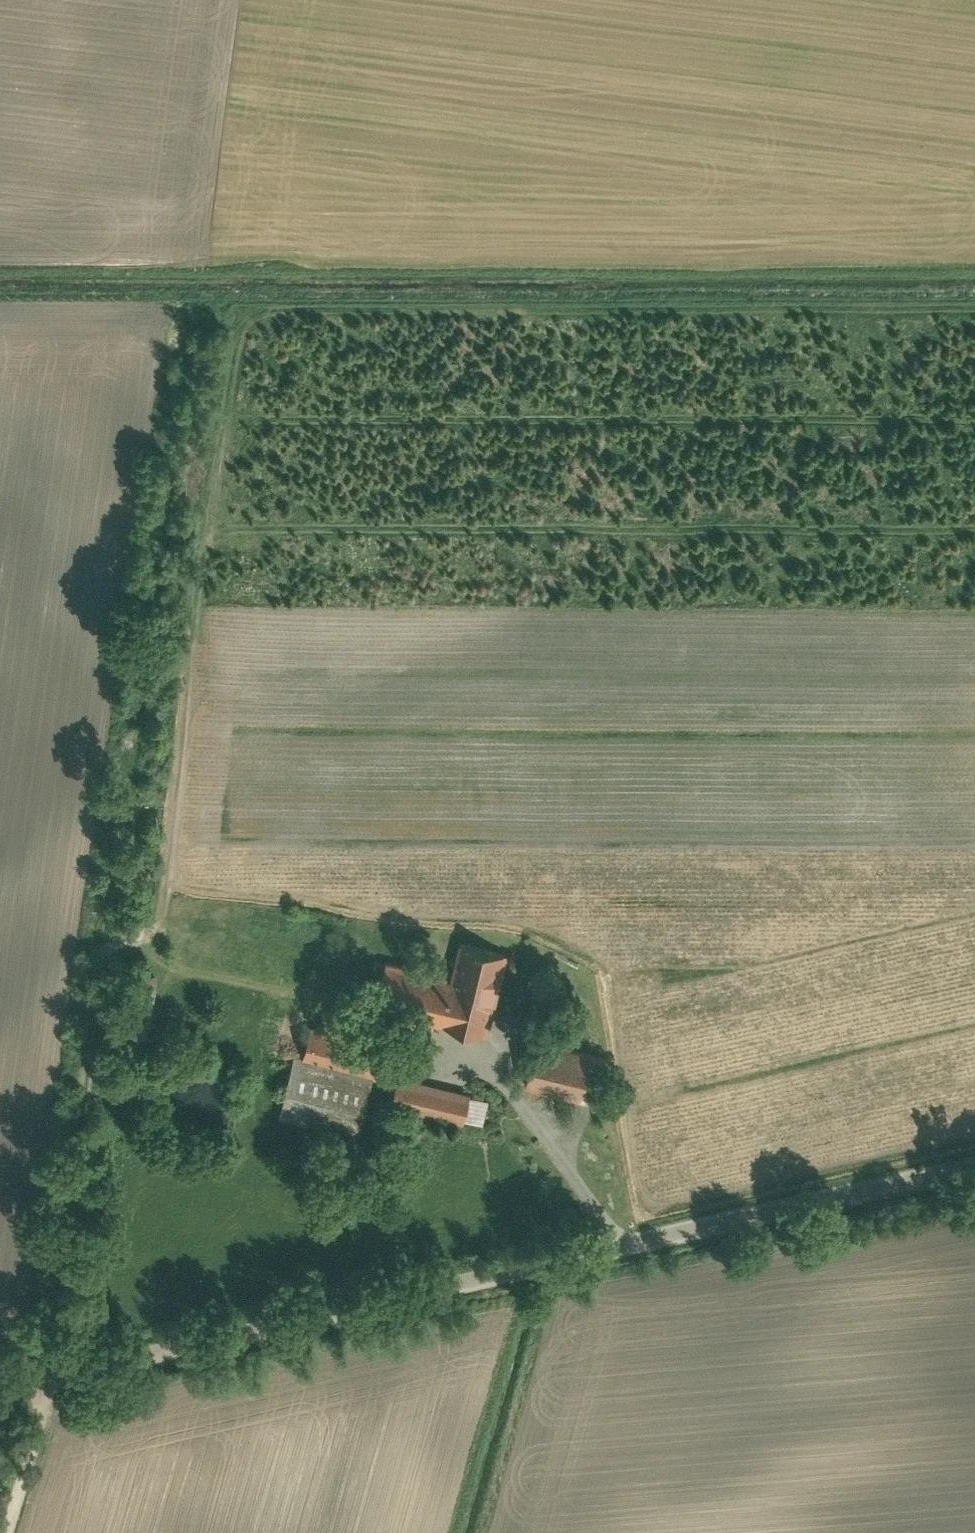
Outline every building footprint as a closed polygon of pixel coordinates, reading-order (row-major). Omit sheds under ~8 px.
[(453,1025),(488,1032),(505,956),(461,947),(454,981),(386,967),(378,1004),(454,1021),(453,1025)] [(294,1056),(282,1114),(360,1131),(370,1086),(378,1087),(384,1060),(308,1043),(304,1058),(294,1056)] [(539,1053),(532,1086),(585,1097),(594,1055),(553,1046),(551,1055),(539,1053)] [(397,1077),(390,1104),(464,1122),(471,1095),(397,1077)]
